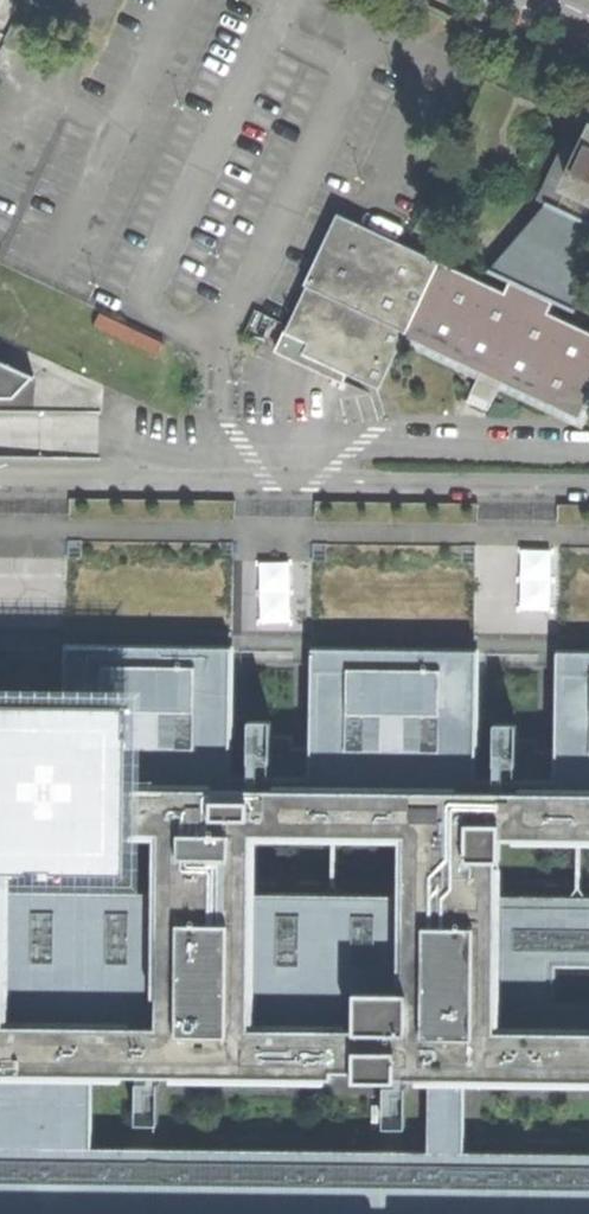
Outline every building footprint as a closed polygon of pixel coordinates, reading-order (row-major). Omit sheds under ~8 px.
[(281,355),(303,366),(308,358),(382,393),(408,338),(582,418),(588,404),(588,334),(547,314),(552,302),(574,311),(588,280),(588,130),(577,124),(550,180),(539,201),(545,206),(497,274),(515,283),(510,296),(406,248),(340,217),(307,290),(311,292),(281,355)] [(14,399),(34,376),(0,360),(0,399),(14,399)] [(461,1169),(462,1078),(588,1079),(588,896),(465,896),(465,858),(500,859),(501,840),(588,841),(588,652),(558,652),(557,750),(538,750),(538,738),(494,738),(494,749),(476,748),(476,650),(313,649),(312,747),(293,747),(293,735),(250,734),(250,746),(230,746),(231,647),(68,646),(67,744),(48,744),(48,732),(4,732),(4,743),(0,743),(0,832),(433,838),(433,894),(0,890),(0,1064),(353,1068),(354,1080),(396,1080),(396,1077),(431,1078),(431,1167),(0,1163),(0,1213),(588,1213),(588,1170),(461,1169)] [(136,1080),(136,1125),(159,1125),(159,1080),(136,1080)] [(406,1084),(384,1084),(384,1127),(406,1127),(406,1084)]
